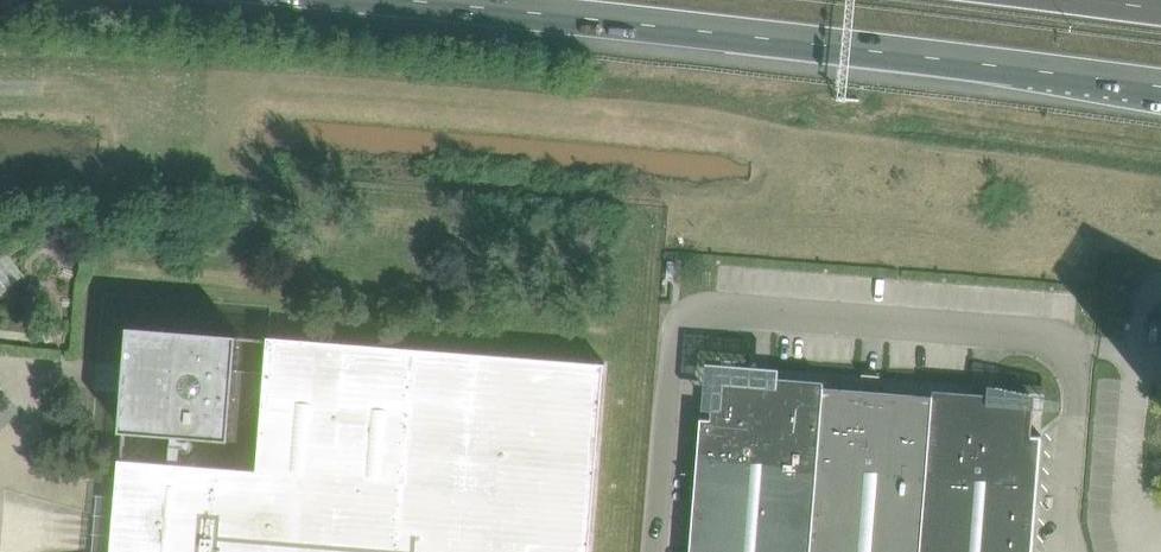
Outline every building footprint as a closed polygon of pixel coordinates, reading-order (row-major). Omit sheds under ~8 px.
[(0,260),(0,286),(18,271),(5,255),(0,260)] [(126,389),(123,429),(170,433),(168,461),(178,462),(180,434),(232,438),(236,389),(240,333),(131,324),(126,389)] [(113,551),(591,551),(604,389),(606,362),(269,335),(265,389),(258,469),(120,458),(113,551)] [(825,387),(824,387),(825,381),(753,375),(752,385),(726,383),(724,409),(715,408),(714,418),(702,417),(691,551),(812,551),(825,387)] [(879,389),(880,384),(863,383),(862,390),(825,387),(812,551),(922,551),(932,395),(879,391),(879,389)] [(1043,434),(1032,434),(1035,398),(936,390),(935,395),(932,395),(922,551),(1033,551),(1043,434)]
